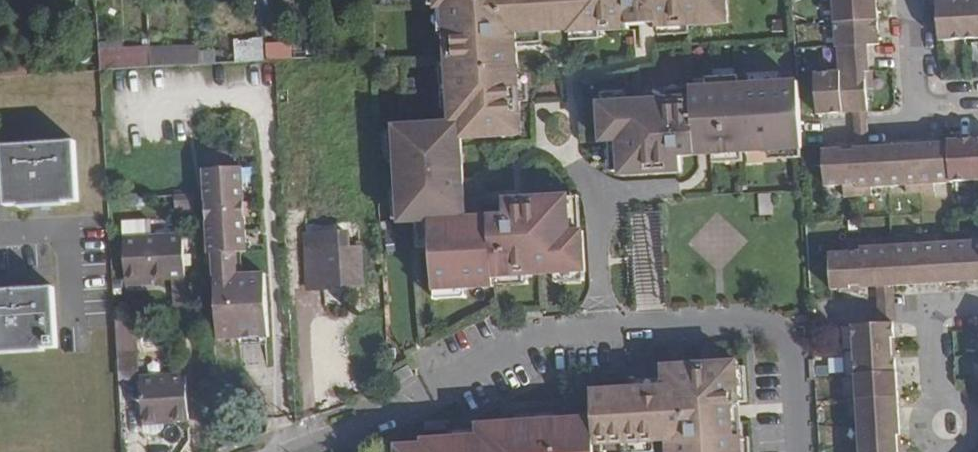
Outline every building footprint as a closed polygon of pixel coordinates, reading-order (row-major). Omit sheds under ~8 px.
[(492,276),(586,271),(584,230),(571,230),(569,195),(505,198),(506,214),(466,216),(462,138),(523,135),(517,32),(570,29),(570,32),(729,22),(727,0),(435,0),(436,8),(443,8),(450,121),(394,125),(399,223),(431,221),(435,291),(493,287),(492,276)] [(841,23),(879,21),(878,0),(839,0),(841,23)] [(938,1),(940,41),(960,40),(957,0),(947,0),(938,1)] [(960,40),(977,39),(977,1),(977,0),(957,0),(960,40)] [(879,21),(841,23),(843,48),(869,46),(880,45),(879,21)] [(263,41),(243,42),(243,63),(264,62),(263,41)] [(123,42),(100,43),(102,70),(151,68),(150,47),(150,46),(124,47),(123,42)] [(292,45),(267,45),(268,61),(277,61),(292,60),(292,45)] [(201,46),(150,47),(151,68),(202,65),(201,52),(201,46)] [(869,46),(843,48),(844,78),(847,114),(855,113),(868,112),(869,112),(868,90),(875,90),(873,72),(871,72),(869,46)] [(216,51),(201,52),(202,65),(216,64),(216,51)] [(819,115),(847,114),(844,78),(816,79),(819,115)] [(599,102),(600,142),(617,141),(620,176),(681,173),(679,157),(801,150),(797,81),(692,87),(692,97),(599,102)] [(868,112),(855,113),(858,149),(870,148),(868,112)] [(974,140),(949,141),(952,182),(977,180),(974,140)] [(80,202),(76,143),(5,147),(8,206),(20,205),(20,208),(67,205),(67,203),(80,202)] [(949,144),(924,145),(926,190),(940,189),(940,183),(952,182),(949,144)] [(924,145),(887,147),(889,186),(912,185),(912,191),(926,190),(924,145)] [(887,147),(856,149),(859,194),(873,193),(872,187),(889,186),(887,147)] [(856,149),(824,151),(826,186),(844,185),(845,195),(859,194),(856,149)] [(207,152),(208,168),(233,167),(232,151),(207,152)] [(208,168),(204,169),(208,254),(214,254),(237,253),(248,252),(243,166),(233,167),(208,168)] [(771,194),(757,195),(758,216),(773,216),(771,194)] [(195,196),(177,197),(177,213),(189,212),(196,212),(195,196)] [(350,248),(349,232),(306,235),(309,289),(364,286),(362,247),(350,248)] [(186,278),(184,235),(126,238),(128,285),(166,283),(166,279),(186,278)] [(956,243),(959,283),(977,281),(977,235),(973,235),(974,241),(956,243)] [(938,237),(924,238),(927,285),(959,283),(956,243),(939,244),(938,237)] [(911,246),(893,247),(896,286),(927,285),(924,238),(910,239),(911,246)] [(861,242),(847,243),(848,253),(830,254),(832,290),(864,288),(861,242)] [(875,242),(861,242),(864,288),(879,287),(896,286),(893,247),(876,248),(875,242)] [(237,253),(214,254),(215,276),(238,274),(237,253)] [(271,339),(268,273),(238,274),(215,276),(220,342),(271,339)] [(894,287),(879,287),(881,324),(895,324),(896,324),(894,287)] [(46,353),(45,349),(58,349),(55,289),(0,291),(0,355),(46,353)] [(135,320),(116,321),(119,361),(137,360),(135,320)] [(895,324),(854,326),(856,352),(894,349),(893,339),(896,339),(895,324)] [(894,349),(856,352),(857,376),(898,374),(897,359),(894,360),(894,349)] [(137,360),(119,361),(120,380),(138,379),(137,360)] [(591,389),(593,417),(594,445),(667,440),(668,451),(743,451),(741,434),(734,434),(732,404),(740,404),(737,361),(662,364),(663,385),(591,389)] [(408,365),(391,374),(397,385),(414,376),(408,365)] [(898,374),(857,376),(859,401),(900,399),(898,374)] [(141,378),(144,424),(190,421),(187,376),(141,378)] [(900,399),(859,401),(860,424),(901,422),(900,399)] [(594,445),(593,417),(477,424),(478,434),(423,438),(423,443),(396,445),(396,451),(595,451),(594,445)] [(901,422),(860,424),(862,448),(900,446),(899,436),(902,436),(901,422)]
